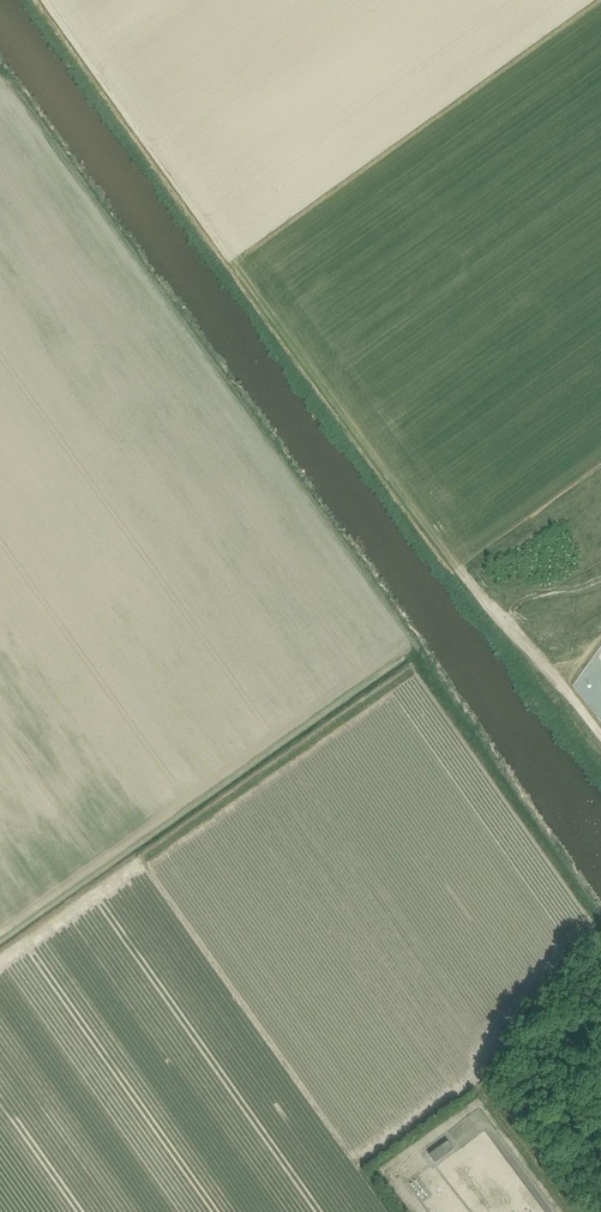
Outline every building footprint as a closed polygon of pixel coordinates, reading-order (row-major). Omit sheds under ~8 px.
[(447,1141),(429,1155),(434,1163),(453,1149),(447,1141)]
